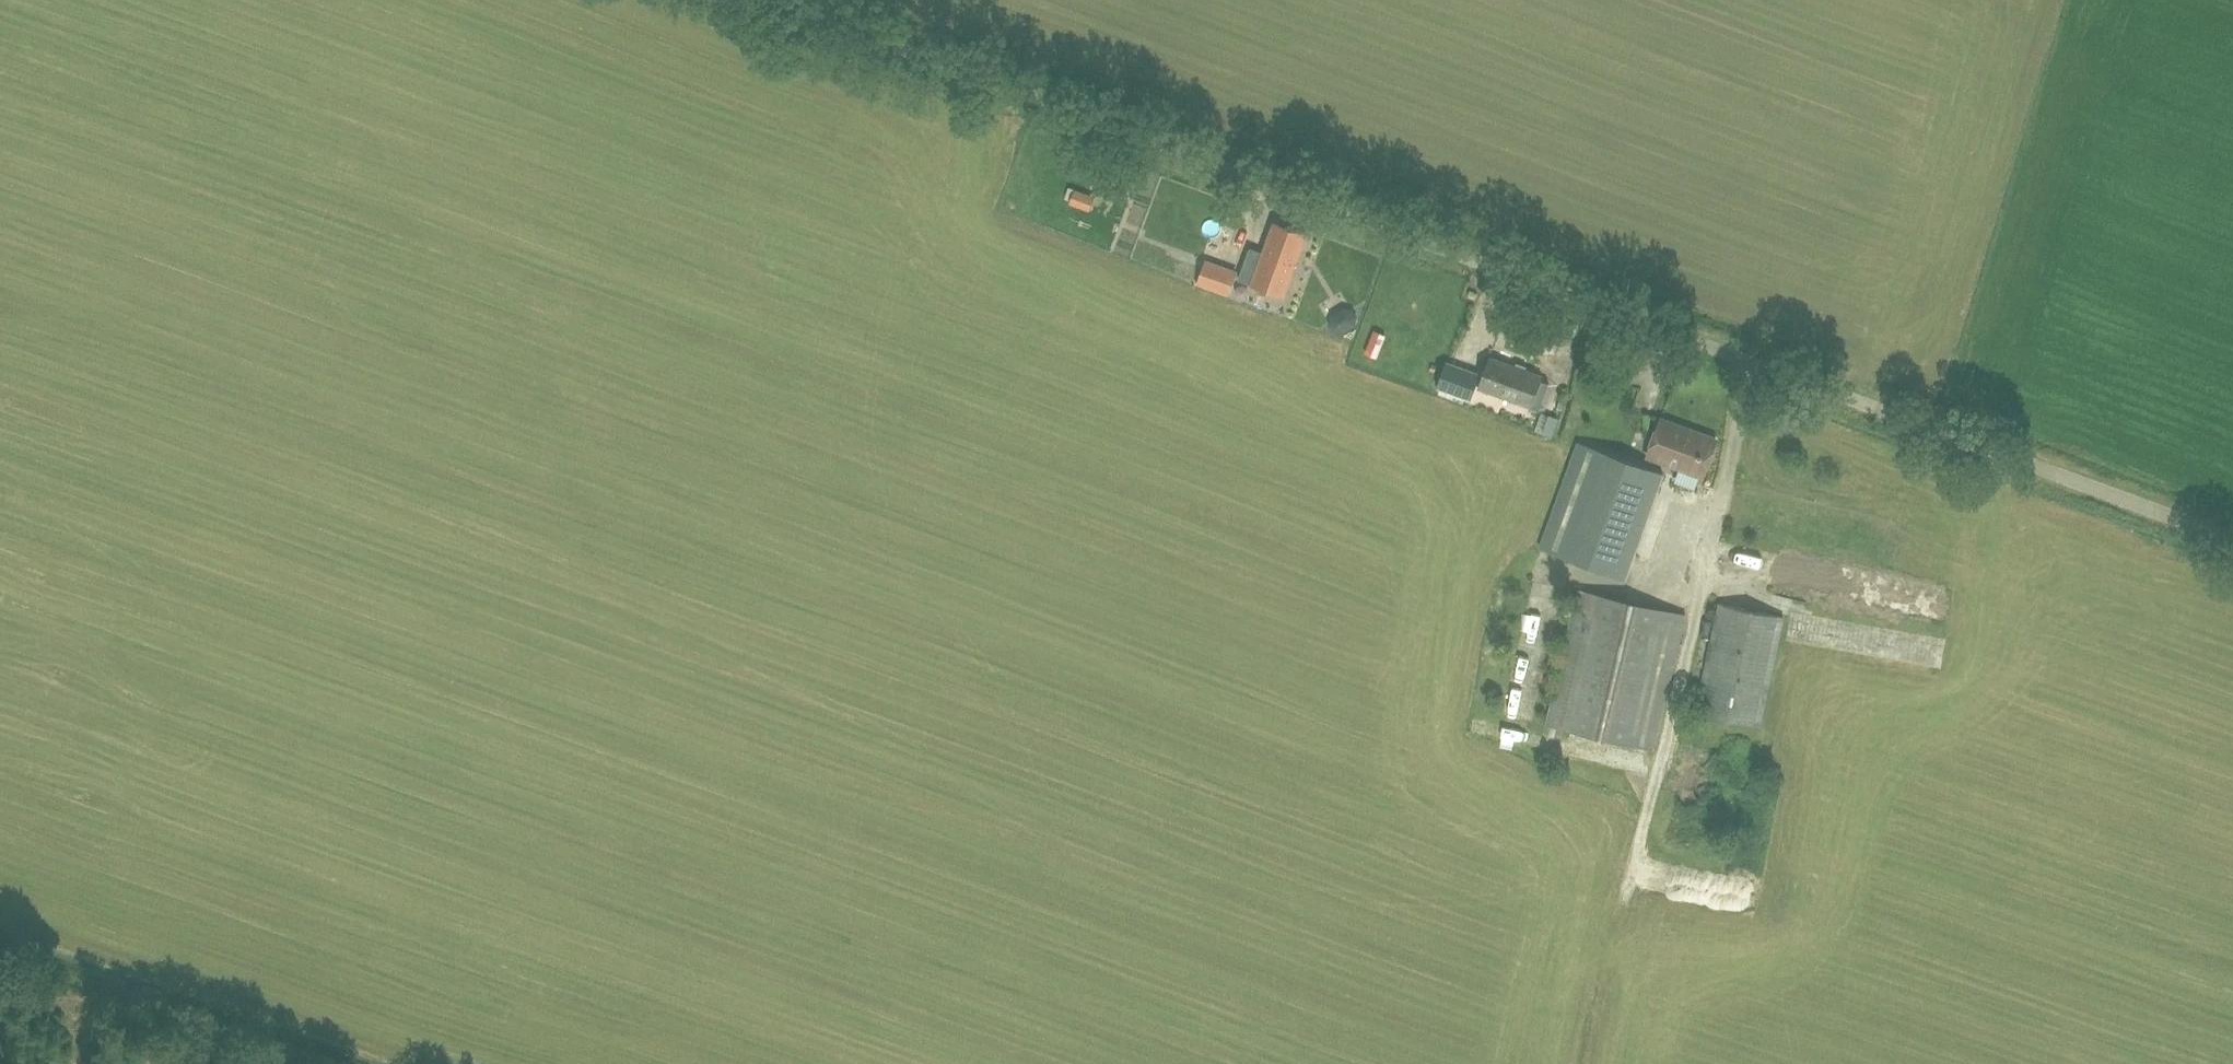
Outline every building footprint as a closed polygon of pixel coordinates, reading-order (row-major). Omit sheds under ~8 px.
[(1242,278),(1285,293),(1289,294),(1309,232),(1278,222),(1267,255),(1251,250),(1242,278)] [(1207,260),(1199,284),(1230,295),(1239,271),(1207,260)] [(1355,315),(1339,324),(1351,343),(1366,334),(1355,315)] [(1480,387),(1531,406),(1542,374),(1491,356),(1480,387)] [(1473,399),(1482,371),(1446,359),(1437,387),(1473,399)] [(1660,417),(1646,455),(1702,475),(1715,438),(1660,417)] [(1578,442),(1540,546),(1625,576),(1662,472),(1578,442)] [(1579,590),(1548,725),(1654,750),(1685,614),(1579,590)] [(1784,615),(1750,608),(1720,602),(1697,712),(1760,726),(1784,615)]
